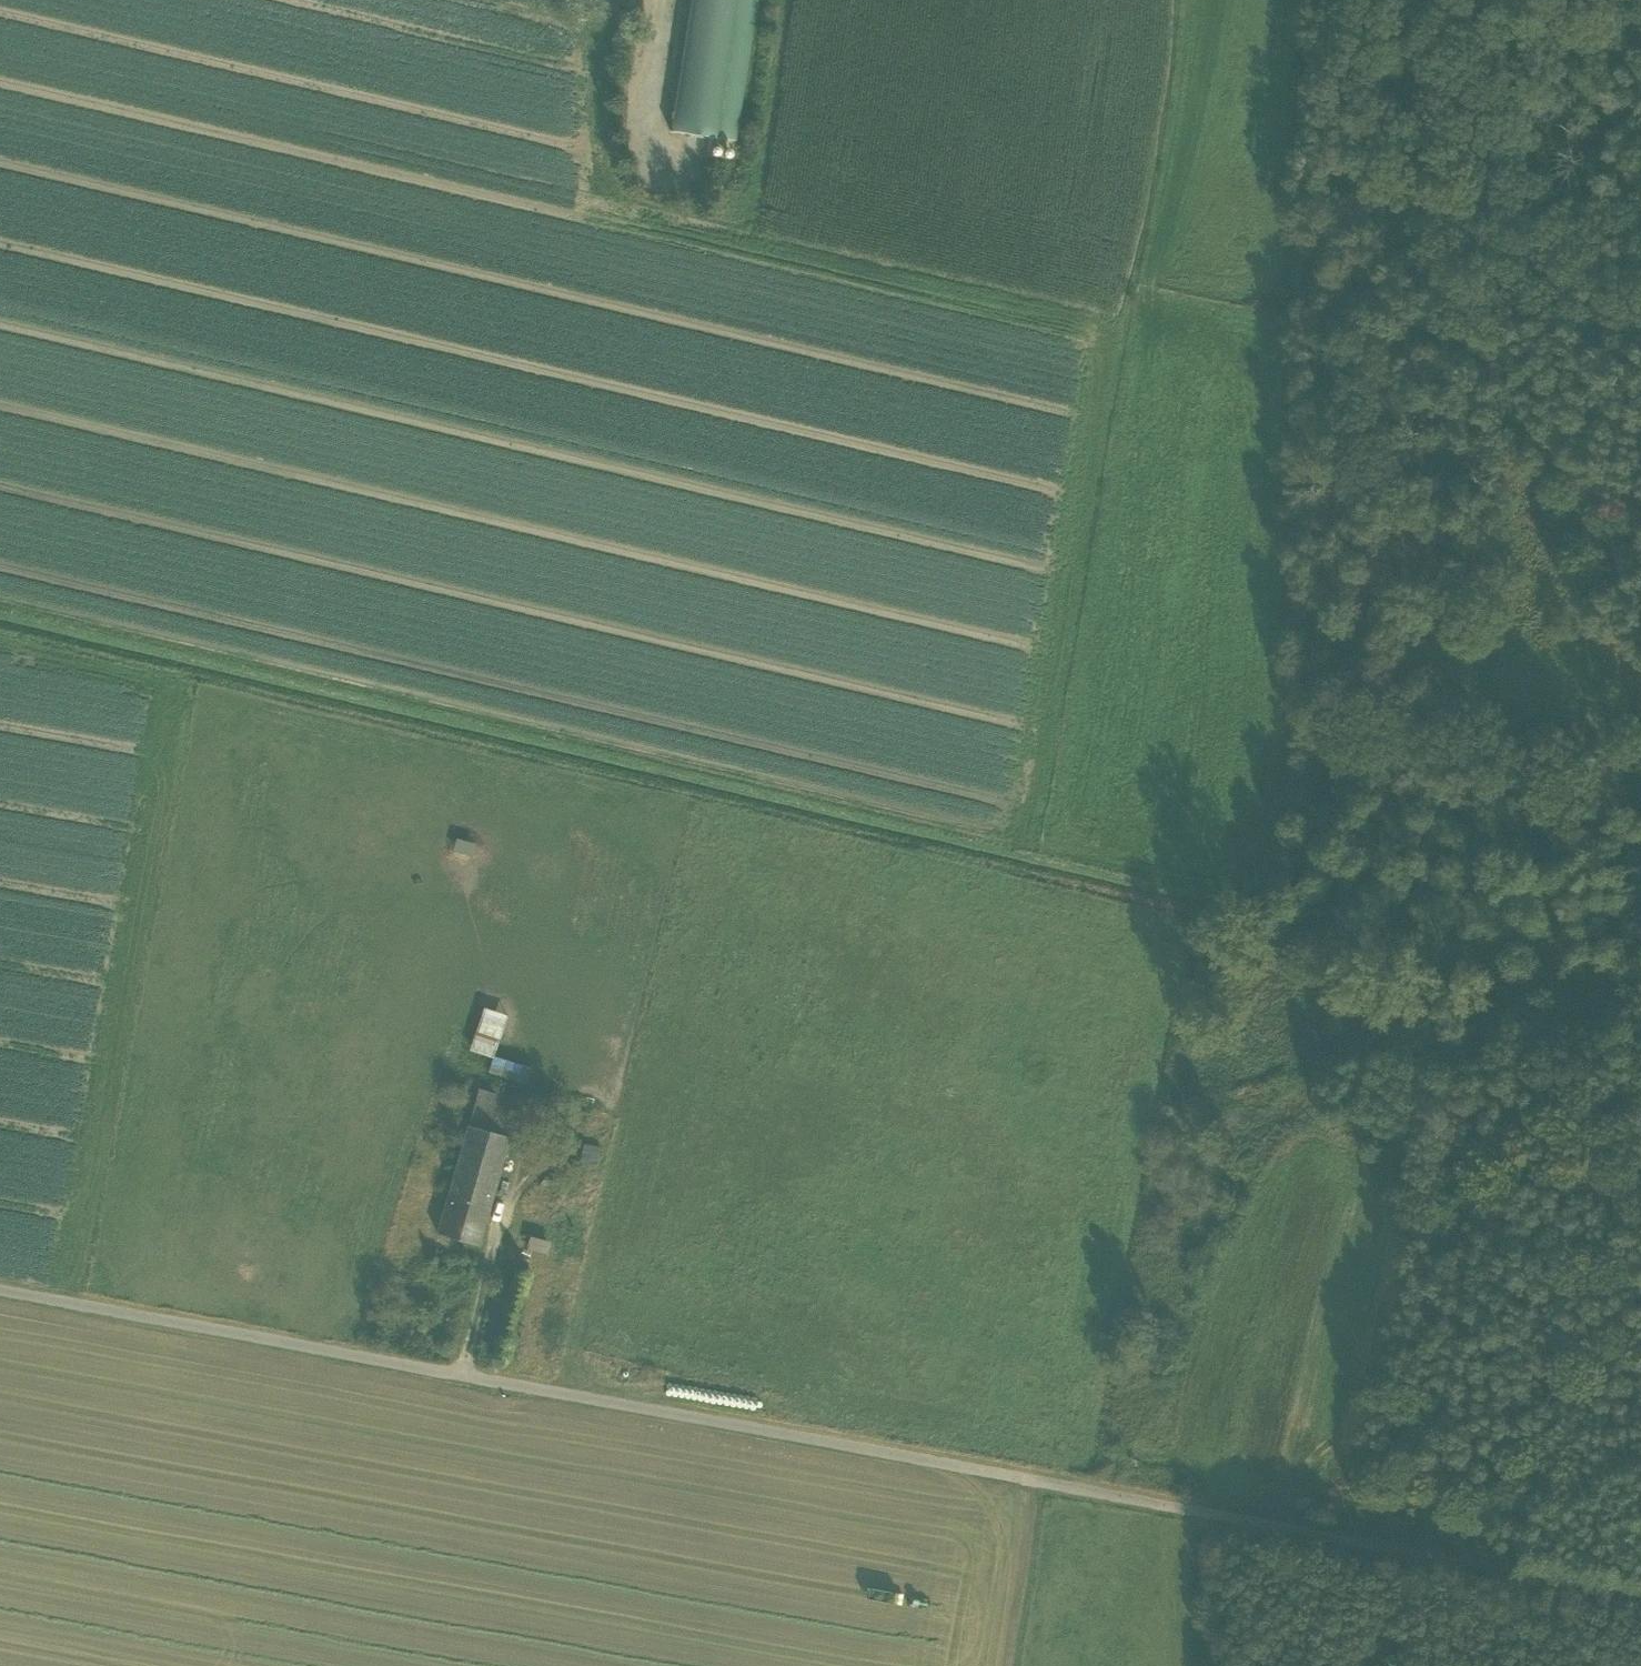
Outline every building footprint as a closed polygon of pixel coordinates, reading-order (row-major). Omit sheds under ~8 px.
[(670,131),(735,141),(756,0),(690,0),(670,131)] [(506,1016),(484,1009),(470,1049),(492,1057),(506,1016)] [(530,1067),(492,1057),(488,1072),(526,1082),(530,1067)] [(519,1101),(478,1088),(468,1125),(509,1137),(519,1101)] [(509,1137),(468,1125),(458,1158),(499,1171),(509,1137)] [(499,1171),(458,1158),(453,1177),(494,1189),(499,1171)] [(494,1189),(453,1177),(437,1233),(479,1245),(494,1189)]
